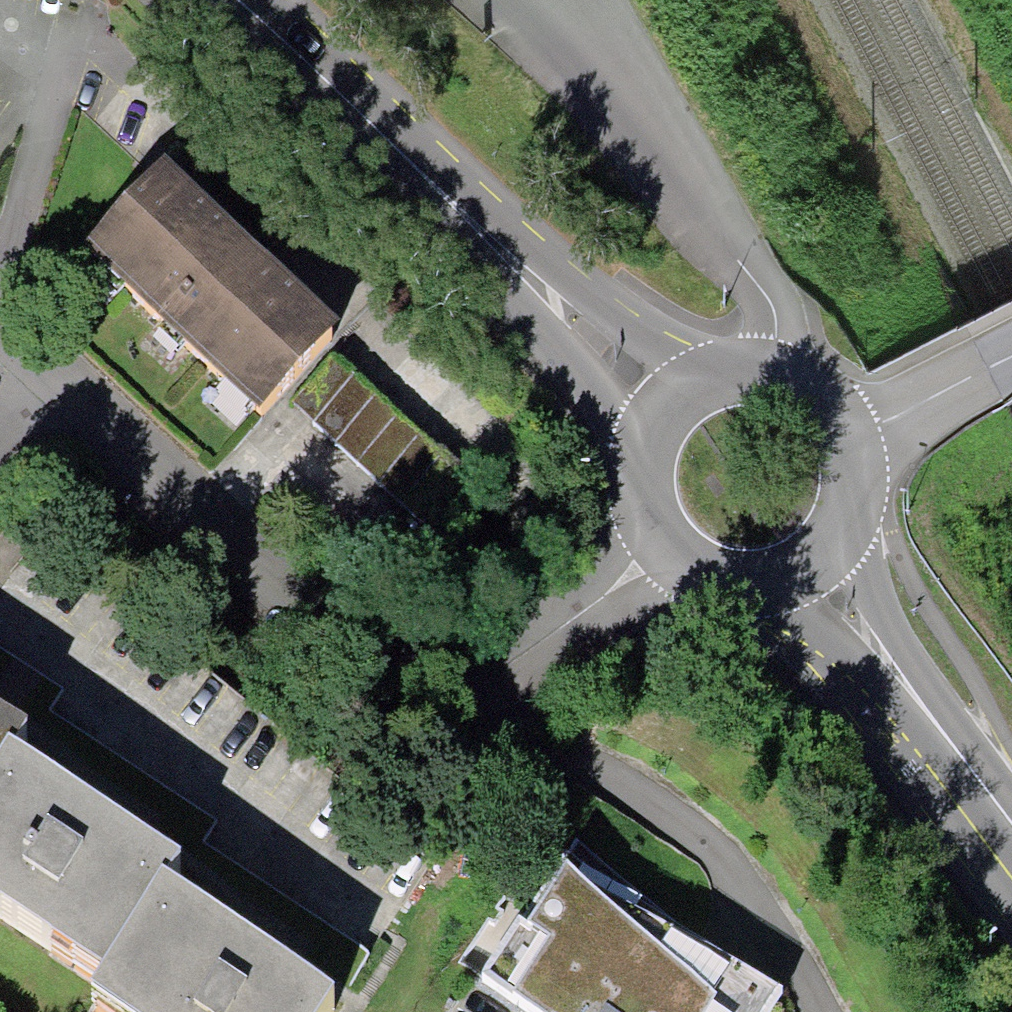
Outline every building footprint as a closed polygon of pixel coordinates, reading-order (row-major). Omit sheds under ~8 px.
[(254,248),(165,164),(83,251),(261,415),(341,329),(254,248)] [(454,475),(331,360),(295,399),(417,514),(454,475)] [(0,739),(0,786),(7,776),(22,753),(0,739)] [(7,776),(0,786),(0,921),(109,992),(163,910),(178,888),(7,776)] [(563,872),(485,995),(512,1011),(769,1011),(773,1005),(563,872)] [(163,910),(109,992),(98,1009),(102,1011),(319,1011),(163,910)]
